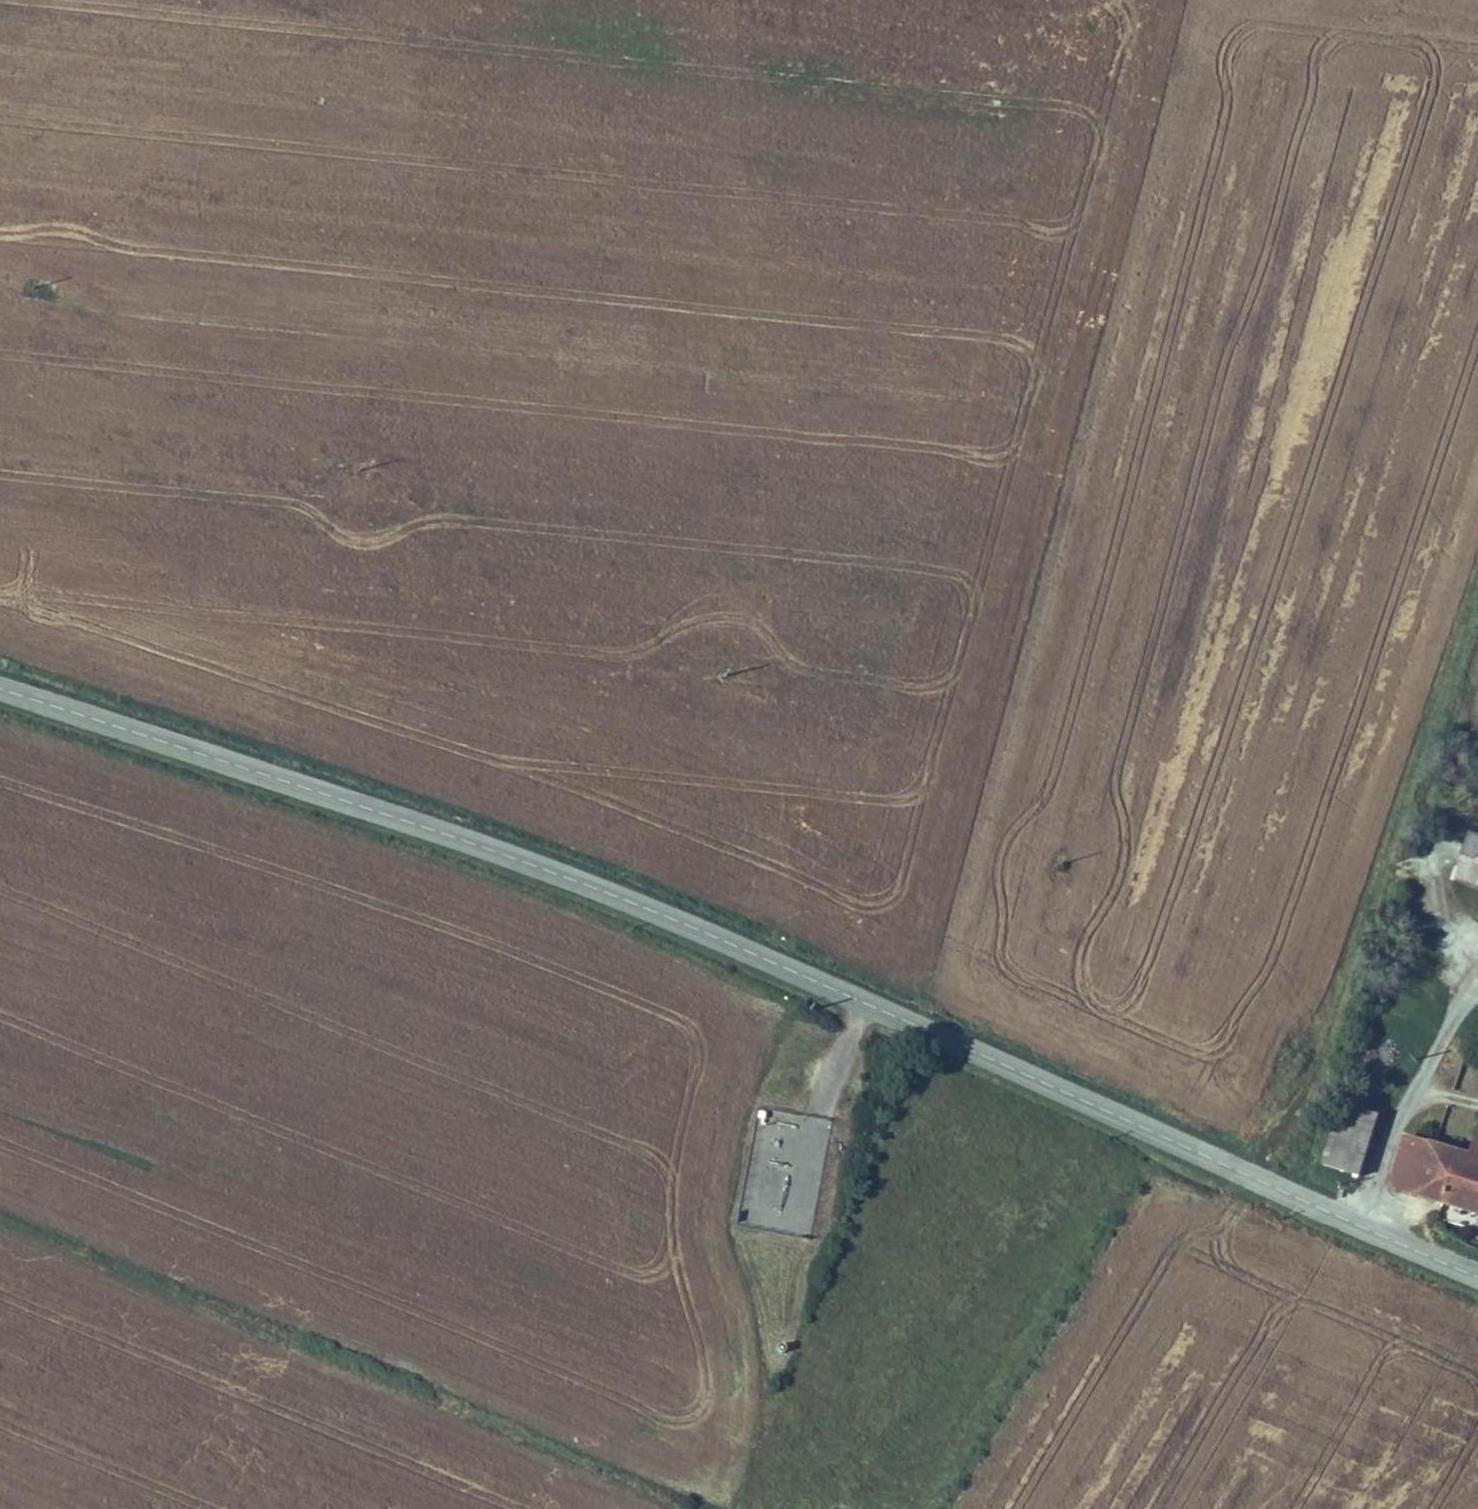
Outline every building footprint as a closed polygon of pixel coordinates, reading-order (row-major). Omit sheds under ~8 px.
[(1450,870),(1477,880),(1477,830),(1464,825),(1450,870)] [(1350,1077),(1343,1097),(1362,1101),(1368,1083),(1350,1077)] [(1341,1096),(1337,1107),(1373,1118),(1377,1107),(1362,1101),(1343,1097),(1341,1096)] [(1373,1118),(1337,1107),(1323,1156),(1358,1167),(1373,1118)] [(1400,1127),(1386,1174),(1477,1204),(1477,1124),(1470,1147),(1400,1127)]
